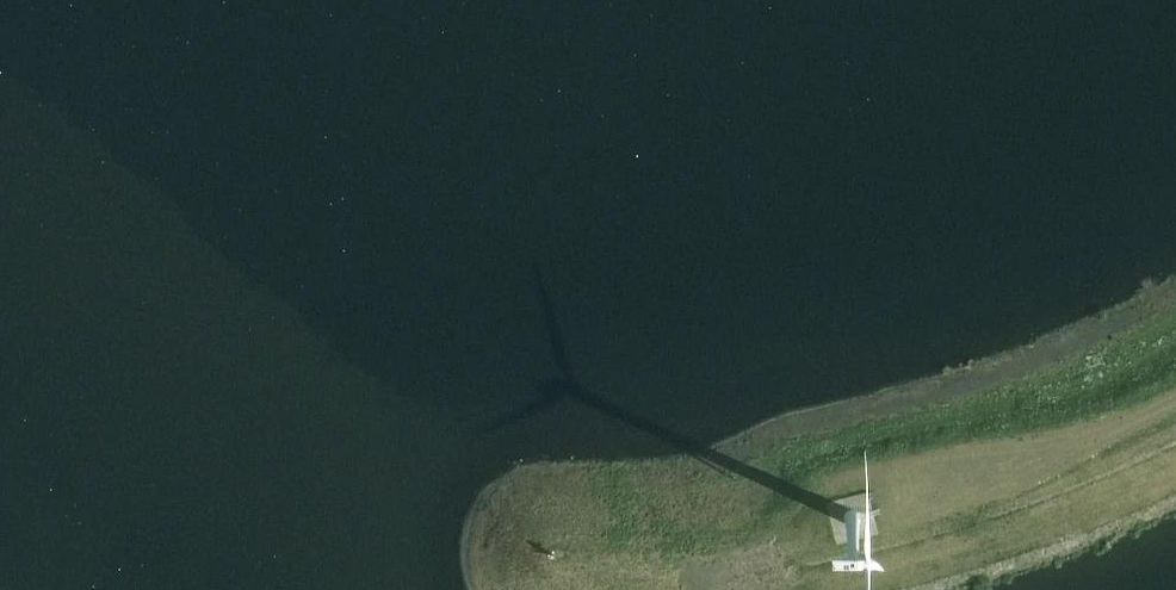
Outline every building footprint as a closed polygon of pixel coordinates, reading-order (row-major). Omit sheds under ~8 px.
[(848,525),(850,526),(852,526),(855,526),(857,525),(859,524),(860,522),(861,520),(861,518),(860,515),(859,513),(858,512),(856,510),(854,510),(852,510),(850,510),(848,511),(846,513),(845,515),(845,517),(845,519),(845,521),(847,523),(848,525)]
